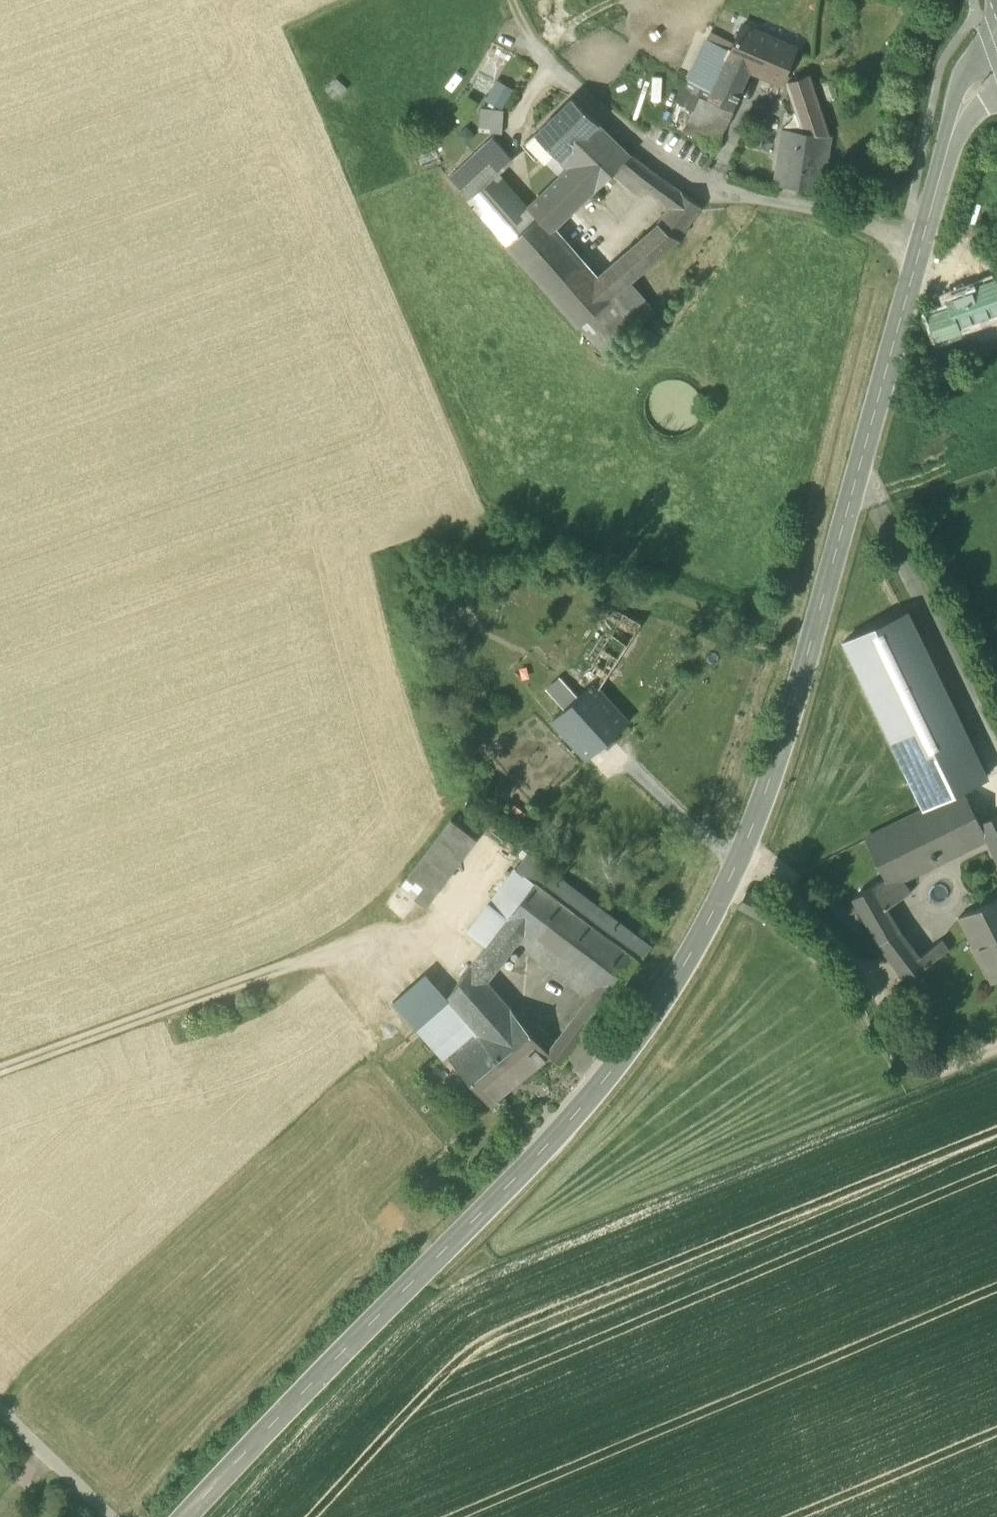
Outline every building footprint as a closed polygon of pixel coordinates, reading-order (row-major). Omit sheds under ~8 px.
[(742,23),(730,50),(756,61),(751,71),(782,85),(799,48),(742,23)] [(695,111),(694,110),(690,118),(723,133),(734,110),(708,99),(730,50),(708,40),(689,82),(705,89),(695,111)] [(734,110),(751,71),(756,61),(730,50),(708,99),(734,110)] [(803,132),(827,135),(808,77),(788,83),(803,132)] [(485,100),(501,110),(514,90),(497,80),(485,100)] [(838,98),(833,80),(822,84),(827,101),(838,98)] [(694,110),(695,111),(705,89),(689,82),(680,104),(694,110)] [(550,150),(561,161),(598,125),(572,99),(535,135),(550,150)] [(481,132),(502,135),(505,112),(484,109),(481,132)] [(683,134),(716,149),(723,133),(690,118),(683,134)] [(561,161),(570,171),(591,192),(593,194),(612,175),(622,166),(631,157),(598,125),(561,161)] [(475,137),(467,127),(457,135),(465,145),(475,137)] [(783,129),(781,143),(799,145),(797,159),(827,163),(829,142),(830,135),(827,135),(803,132),(783,129)] [(526,144),(541,159),(550,150),(535,135),(526,144)] [(448,178),(478,212),(504,188),(494,176),(499,172),(513,160),(494,138),(448,178)] [(823,191),(827,163),(797,159),(799,145),(781,143),(775,184),(823,191)] [(550,150),(541,159),(561,179),(570,171),(561,161),(550,150)] [(646,186),(647,185),(654,175),(631,157),(622,166),(646,186)] [(638,197),(646,186),(622,166),(612,175),(638,197)] [(539,216),(550,229),(574,207),(591,192),(570,171),(561,179),(530,207),(539,216)] [(478,212),(507,245),(539,216),(530,207),(509,184),(499,172),(494,176),(504,188),(478,212)] [(673,188),(654,175),(647,185),(673,204),(681,193),(673,188)] [(673,204),(658,225),(678,240),(701,208),(681,193),(673,204)] [(595,280),(620,259),(574,207),(550,229),(595,280)] [(506,245),(579,327),(612,299),(595,280),(550,229),(539,216),(507,245),(506,245)] [(679,240),(678,240),(658,225),(620,259),(595,280),(612,299),(630,282),(655,261),(679,240)] [(630,282),(612,299),(579,327),(603,356),(654,311),(630,282)] [(959,330),(959,328),(952,308),(950,309),(930,316),(937,338),(959,330)] [(668,438),(671,438),(676,438),(681,437),(687,435),(692,431),(697,426),(699,422),(702,413),(702,408),(702,402),(701,399),(698,393),(694,388),(689,384),(683,381),(678,380),(672,379),(667,380),(662,382),(657,384),(652,388),(649,393),(646,398),(644,404),(644,411),(645,417),(647,422),(650,426),(653,430),(658,434),(663,436),(668,438)] [(908,611),(843,642),(924,811),(964,791),(965,791),(963,788),(987,777),(908,611)] [(641,624),(624,615),(610,636),(627,646),(641,624)] [(591,686),(597,693),(627,646),(610,636),(583,677),(591,686)] [(554,718),(588,758),(625,726),(597,693),(591,686),(570,704),(550,681),(537,692),(557,715),(554,718)] [(996,862),(996,815),(979,823),(964,791),(924,811),(864,839),(884,879),(887,886),(900,880),(985,838),(996,862)] [(399,887),(425,907),(477,839),(451,819),(399,887)] [(527,854),(516,869),(533,882),(575,913),(639,962),(650,946),(527,854)] [(468,932),(485,945),(506,918),(533,882),(516,869),(468,932)] [(852,897),(879,943),(896,930),(883,908),(909,894),(900,880),(887,886),(884,879),(852,897)] [(533,882),(506,918),(524,931),(533,938),(525,948),(538,958),(545,947),(548,949),(575,913),(533,882)] [(957,918),(966,935),(978,928),(991,954),(996,951),(996,898),(957,918)] [(583,976),(597,986),(612,997),(639,962),(575,913),(548,949),(560,958),(583,976)] [(516,943),(524,931),(506,918),(485,945),(481,951),(499,964),(516,943)] [(992,983),(996,981),(996,951),(991,954),(978,928),(966,935),(992,983)] [(900,972),(907,981),(946,951),(941,942),(940,942),(917,959),(904,941),(896,930),(879,943),(887,954),(900,972)] [(524,931),(516,943),(524,949),(525,948),(533,938),(524,931)] [(548,949),(545,947),(538,958),(537,959),(552,969),(560,958),(548,949)] [(499,964),(481,951),(471,964),(486,981),(499,964)] [(575,987),(583,976),(560,958),(552,969),(575,987)] [(479,1034),(506,1064),(536,1036),(486,981),(471,964),(446,998),(479,1034)] [(397,1002),(417,1027),(446,998),(426,975),(397,1002)] [(583,976),(575,987),(589,996),(597,986),(583,976)] [(589,996),(571,1020),(586,1032),(612,997),(597,986),(589,996)] [(479,1034),(446,998),(417,1027),(447,1062),(452,1058),(479,1034)] [(573,1049),(586,1032),(571,1020),(558,1037),(573,1049)] [(452,1058),(491,1102),(550,1054),(551,1053),(548,1050),(536,1036),(506,1064),(479,1034),(452,1058)] [(550,1054),(562,1064),(573,1049),(558,1037),(548,1050),(551,1053),(550,1054)]
